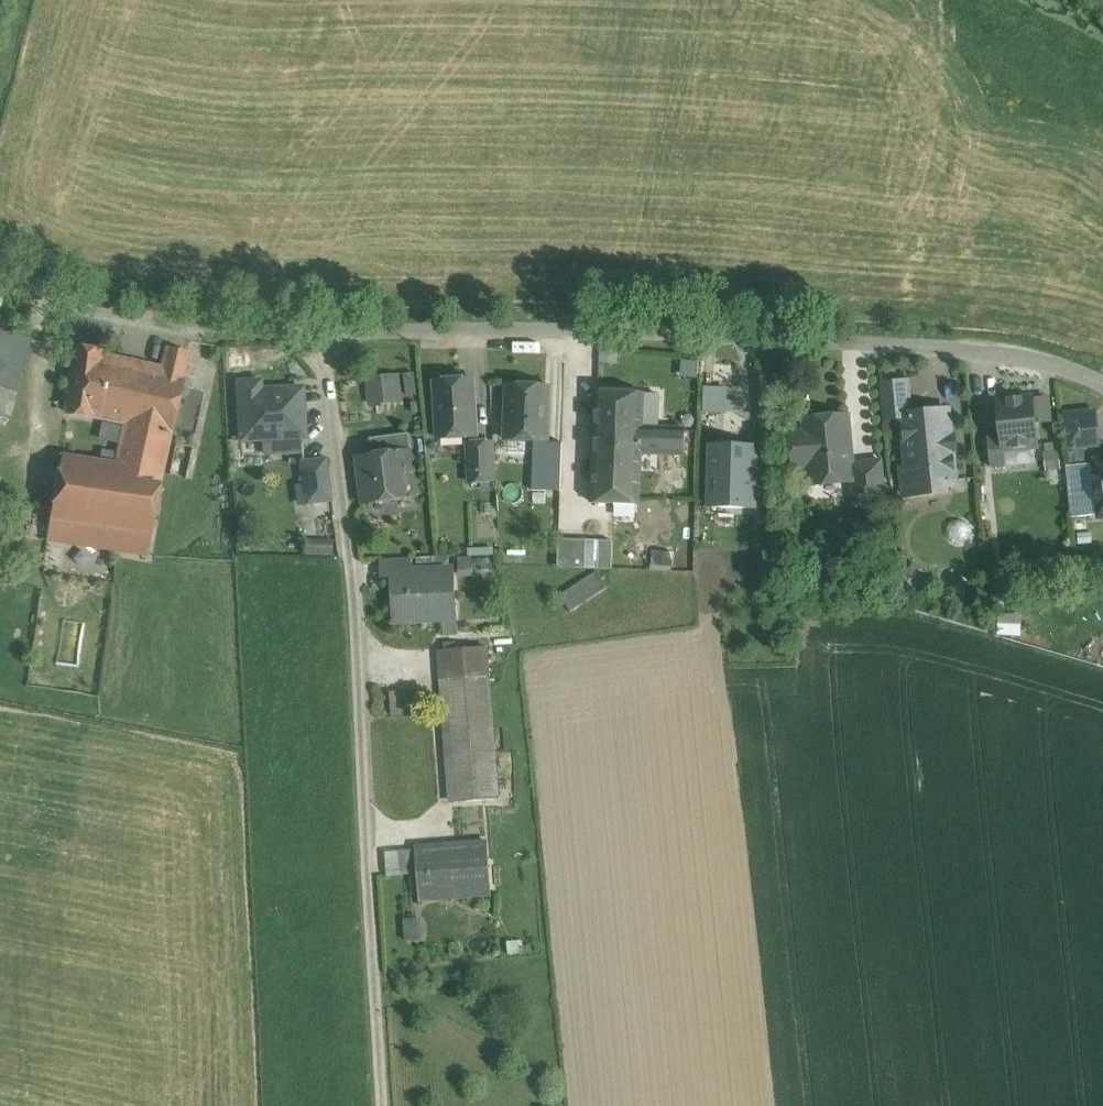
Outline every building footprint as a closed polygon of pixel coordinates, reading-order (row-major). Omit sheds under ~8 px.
[(15,391),(32,339),(9,331),(0,358),(0,386),(15,391)] [(99,351),(77,348),(68,413),(102,417),(114,420),(120,364),(98,359),(99,351)] [(117,466),(62,458),(60,470),(58,469),(47,541),(148,556),(160,486),(158,486),(182,378),(188,354),(168,349),(163,369),(148,365),(147,370),(120,364),(114,420),(126,423),(117,466)] [(400,379),(363,382),(366,409),(403,405),(400,379)] [(474,379),(435,381),(438,439),(477,436),(474,379)] [(282,393),(261,394),(260,381),(239,383),(242,440),(305,437),(302,388),(282,389),(282,393)] [(884,419),(904,417),(904,416),(911,416),(907,382),(881,384),(884,419)] [(547,385),(510,384),(508,441),(510,441),(510,435),(526,435),(526,438),(544,439),(544,442),(545,442),(547,385)] [(728,410),(729,384),(705,384),(704,410),(728,410)] [(16,392),(15,391),(0,386),(0,424),(6,408),(10,409),(16,392)] [(643,393),(597,391),(593,503),(639,505),(640,453),(685,455),(685,429),(641,427),(643,393)] [(1033,398),(998,402),(1002,437),(1003,450),(1004,450),(1009,449),(1014,453),(1028,452),(1032,447),(1038,446),(1033,398)] [(1095,411),(1065,415),(1069,448),(1098,445),(1095,411)] [(911,416),(904,416),(904,417),(909,470),(903,471),(905,494),(945,490),(944,485),(955,484),(952,452),(956,452),(954,436),(950,437),(948,412),(911,416)] [(847,416),(805,421),(806,432),(801,438),(803,461),(809,465),(811,485),(813,484),(813,480),(851,476),(852,480),(854,480),(852,463),(847,416)] [(409,433),(369,439),(372,456),(356,458),(362,504),(406,498),(403,472),(413,471),(409,433)] [(1002,437),(988,438),(991,466),(1006,465),(1004,450),(1003,450),(1002,437)] [(492,442),(468,443),(470,483),(494,482),(492,442)] [(544,464),(534,464),(533,490),(561,491),(563,443),(561,443),(561,447),(544,447),(544,448),(545,448),(544,464)] [(756,449),(712,447),(710,507),(754,508),(756,449)] [(882,460),(852,463),(854,480),(852,480),(855,503),(886,500),(882,460)] [(324,461),(303,463),(308,502),(329,500),(324,461)] [(1095,463),(1100,516),(1102,515),(1102,462),(1095,463)] [(964,519),(960,519),(957,519),(954,520),(952,521),(950,523),(948,526),(947,528),(946,532),(947,536),(948,539),(950,541),(952,543),(955,544),(959,545),(963,545),(965,544),(968,542),(970,540),(971,538),(972,535),(973,532),(972,528),(971,525),(968,522),(967,521),(964,519)] [(587,540),(559,539),(558,567),(586,568),(587,540)] [(613,541),(599,541),(598,569),(612,569),(613,541)] [(655,543),(613,541),(612,569),(654,571),(655,543)] [(460,574),(473,574),(473,556),(461,555),(460,574)] [(454,572),(413,574),(413,558),(382,560),(383,577),(392,576),(394,619),(443,616),(443,633),(457,632),(454,572)] [(912,566),(903,576),(916,588),(925,579),(912,566)] [(598,572),(561,596),(571,612),(608,588),(598,572)] [(485,647),(443,650),(455,803),(497,800),(485,647)] [(423,691),(391,693),(392,717),(424,715),(423,691)] [(487,841),(417,847),(418,850),(419,874),(421,901),(491,895),(487,841)] [(419,874),(418,850),(399,851),(401,875),(419,874)] [(421,919),(404,920),(405,941),(421,941),(421,919)]
